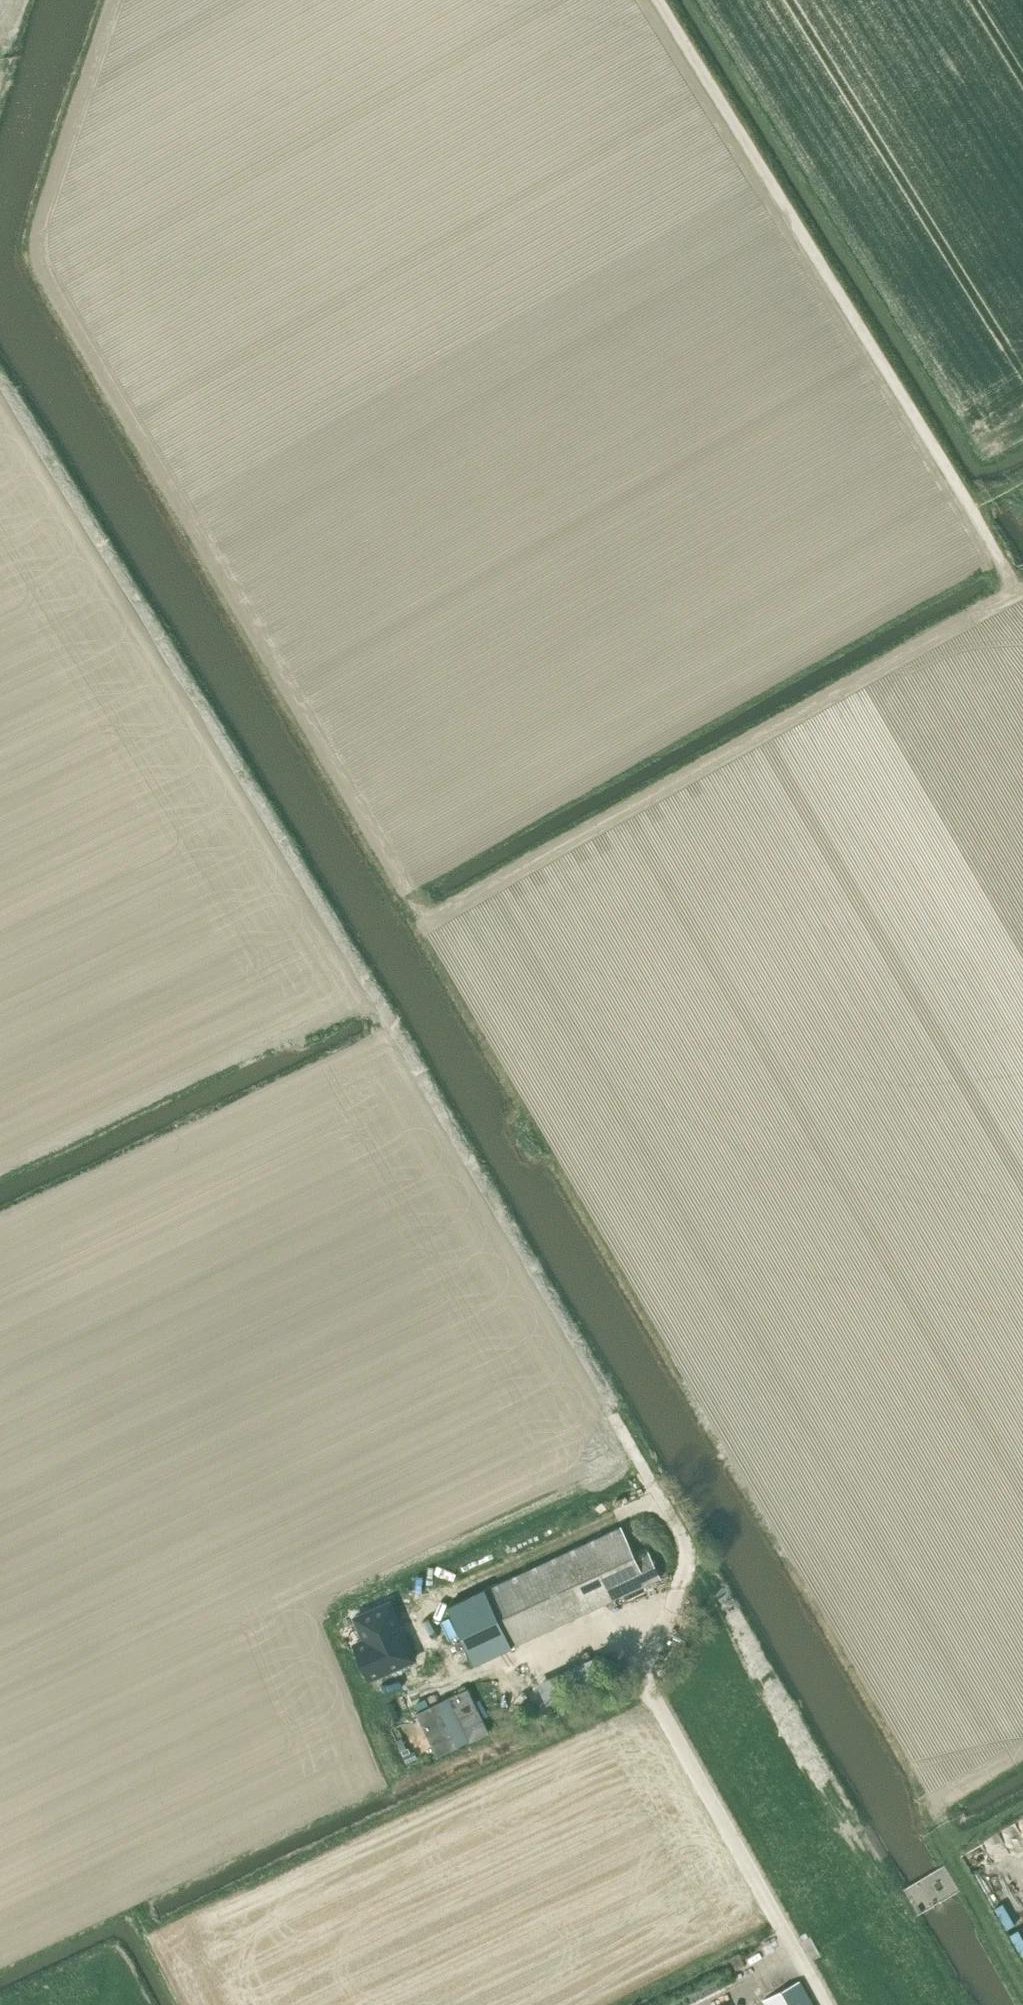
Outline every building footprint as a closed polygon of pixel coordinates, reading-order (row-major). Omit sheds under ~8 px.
[(485,1589),(448,1606),(474,1663),(511,1646),(661,1577),(648,1550),(636,1556),(621,1526),(485,1589)] [(433,1579),(404,1592),(414,1614),(443,1601),(433,1579)] [(389,1603),(355,1618),(365,1640),(354,1645),(369,1679),(414,1659),(389,1603)] [(489,1731),(467,1688),(416,1714),(437,1757),(489,1731)] [(763,2000),(766,2004),(811,2004),(798,1981),(763,2000)]
